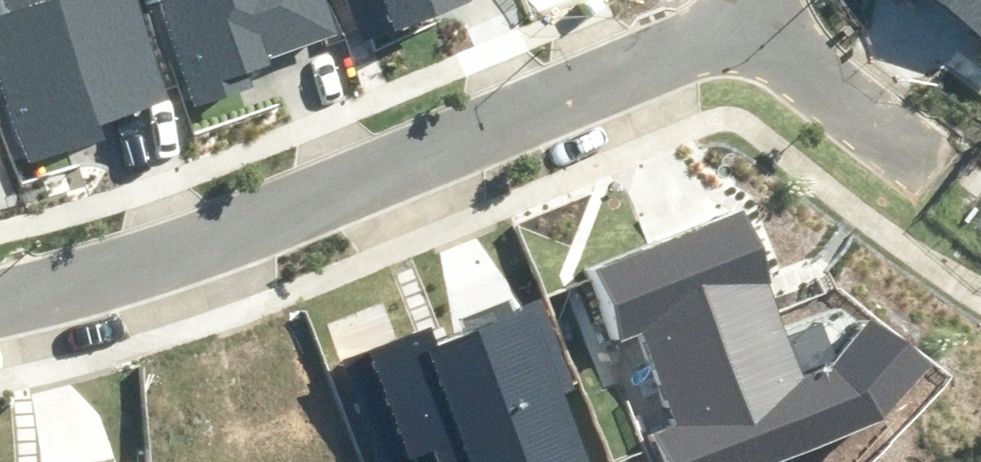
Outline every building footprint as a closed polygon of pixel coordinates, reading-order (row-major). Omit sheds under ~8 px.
[(171,98),(139,0),(11,0),(15,11),(0,16),(0,109),(19,166),(117,134),(111,117),(171,98)] [(340,34),(329,0),(160,0),(196,104),(252,85),(246,66),(340,34)] [(468,0),(347,0),(361,39),(468,0)] [(980,39),(980,0),(933,0),(980,39)] [(831,366),(806,376),(742,213),(596,270),(625,341),(642,334),(677,422),(651,433),(662,461),(780,461),(883,421),(931,365),(872,317),(831,366)] [(565,396),(579,391),(545,302),(436,343),(431,328),(370,351),(412,459),(434,451),(438,461),(590,461),(565,396)]
